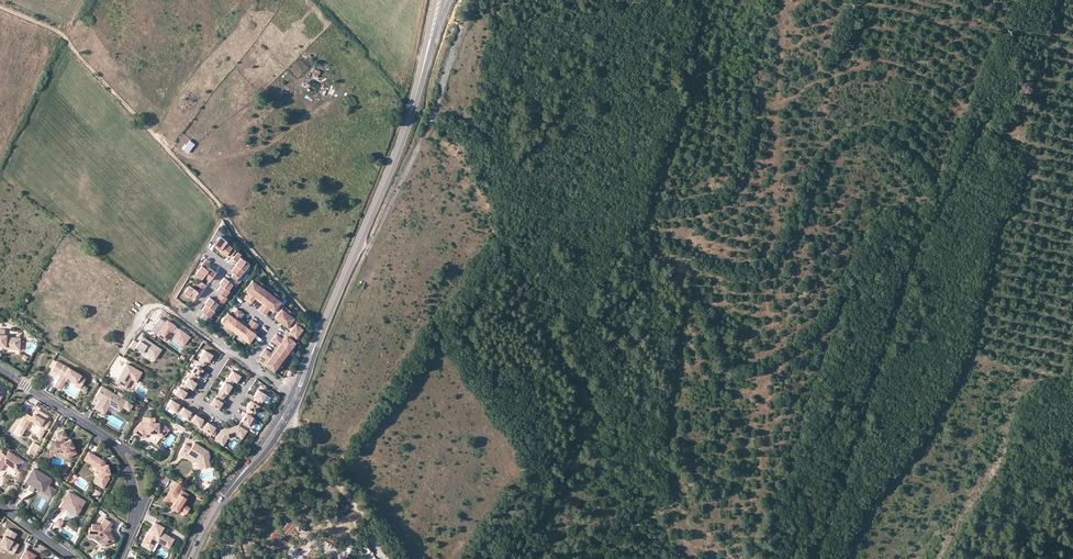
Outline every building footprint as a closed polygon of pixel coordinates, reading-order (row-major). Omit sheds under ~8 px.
[(316,89),(318,83),(309,81),(308,86),(316,89)] [(182,150),(188,153),(195,143),(189,140),(182,150)] [(213,243),(220,248),(225,241),(226,239),(219,234),(219,235),(215,232),(211,240),(214,242),(213,243)] [(226,252),(230,255),(235,249),(231,246),(225,241),(220,248),(218,249),(225,254),(226,252)] [(232,257),(236,260),(239,255),(241,253),(237,250),(232,257)] [(236,262),(244,269),(249,263),(240,256),(237,261),(236,262)] [(203,274),(207,269),(204,266),(209,260),(205,257),(200,264),(201,264),(195,272),(201,277),(203,274)] [(232,276),(239,281),(241,278),(239,276),(244,269),(236,262),(230,269),(235,273),(232,276)] [(203,274),(209,279),(215,271),(209,266),(207,269),(203,274)] [(219,282),(220,283),(228,288),(232,283),(235,286),(239,281),(232,276),(229,280),(223,276),(219,282)] [(184,291),(192,297),(197,290),(194,288),(197,284),(196,283),(191,279),(188,284),(189,284),(184,291)] [(199,279),(196,283),(197,284),(202,288),(205,284),(199,279)] [(244,298),(247,301),(259,285),(255,282),(252,279),(245,289),(246,290),(248,291),(249,293),(248,293),(244,298)] [(217,296),(224,301),(227,297),(224,296),(229,289),(228,288),(220,283),(216,289),(220,292),(217,296)] [(259,299),(266,290),(263,288),(259,285),(247,301),(250,304),(254,298),(254,297),(256,297),(259,299)] [(258,309),(261,312),(274,295),(270,293),(266,290),(259,299),(263,302),(263,304),(262,304),(258,309)] [(279,303),(281,301),(277,298),(274,295),(261,312),(265,314),(269,309),(269,308),(271,308),(274,310),(279,303)] [(204,302),(205,303),(213,309),(217,303),(220,306),(224,301),(217,296),(214,300),(208,296),(204,302)] [(205,319),(209,321),(211,317),(209,316),(214,310),(213,309),(205,303),(201,309),(203,311),(200,316),(204,319),(205,319)] [(283,306),(279,303),(274,310),(277,312),(274,317),(280,322),(287,312),(283,310),(281,308),(283,306)] [(227,312),(220,322),(224,324),(228,327),(240,311),(237,308),(232,314),(233,315),(231,315),(229,313),(227,312)] [(243,313),(240,311),(228,327),(232,330),(235,332),(242,323),(238,321),(238,319),(239,319),(243,313)] [(291,315),(287,312),(280,322),(287,326),(294,317),(291,315)] [(165,323),(159,318),(155,324),(161,328),(157,335),(165,341),(167,337),(181,347),(189,337),(167,321),(165,323)] [(302,321),(298,318),(288,331),(286,330),(284,333),(284,334),(286,335),(291,338),(293,335),(296,337),(300,331),(302,328),(301,327),(304,323),(302,321)] [(242,323),(235,332),(238,335),(242,338),(254,321),(251,319),(247,324),(247,325),(245,325),(242,323)] [(258,324),(254,321),(242,338),(246,340),(249,342),(255,333),(253,331),(253,329),(258,324)] [(161,328),(155,324),(150,330),(157,335),(161,328)] [(276,334),(273,337),(290,349),(293,345),(295,342),(291,338),(286,335),(283,338),(281,339),(281,338),(276,334)] [(20,348),(20,338),(6,337),(6,335),(4,335),(0,335),(0,347),(1,347),(5,347),(5,349),(14,350),(14,348),(20,348)] [(275,349),(284,356),(287,353),(290,349),(273,337),(271,340),(276,344),(277,344),(278,346),(275,349)] [(139,344),(134,342),(130,349),(134,351),(136,349),(142,354),(143,352),(155,360),(162,351),(146,341),(145,342),(146,343),(145,345),(140,342),(139,344)] [(265,348),(263,351),(279,364),(282,360),(284,356),(275,349),(272,353),(271,353),(271,352),(265,348)] [(212,355),(204,350),(200,357),(201,358),(198,362),(203,365),(205,366),(206,363),(207,362),(208,362),(212,355)] [(264,364),(274,371),(276,367),(279,364),(263,351),(260,355),(266,359),(267,360),(264,364)] [(52,370),(58,374),(60,372),(62,373),(60,376),(57,381),(60,384),(63,385),(65,380),(67,378),(72,381),(73,379),(77,382),(76,383),(81,386),(86,379),(57,361),(56,362),(52,369),(52,370)] [(198,362),(197,361),(194,366),(195,366),(190,374),(195,377),(197,378),(202,370),(201,369),(201,368),(203,365),(198,362)] [(126,364),(116,382),(126,387),(130,379),(136,382),(141,373),(126,364)] [(227,378),(225,382),(231,386),(233,382),(236,384),(238,380),(240,377),(232,371),(228,378),(227,378)] [(195,377),(190,374),(189,373),(186,377),(188,379),(184,385),(188,388),(192,390),(196,384),(192,381),(193,380),(195,377)] [(60,384),(57,381),(54,386),(60,390),(63,385),(60,384)] [(217,394),(224,398),(226,394),(227,395),(229,391),(232,386),(231,386),(225,382),(220,390),(217,394)] [(188,388),(184,385),(182,384),(179,388),(178,388),(174,395),(182,400),(186,393),(185,392),(186,391),(188,388)] [(102,386),(95,397),(100,400),(95,408),(100,411),(104,414),(109,405),(120,412),(122,407),(128,411),(132,405),(122,399),(124,396),(119,393),(117,396),(102,386)] [(256,398),(253,403),(259,406),(260,407),(262,402),(262,401),(266,395),(258,390),(256,393),(254,397),(256,398)] [(210,405),(218,410),(222,403),(221,402),(222,401),(224,398),(217,394),(215,399),(214,398),(210,405)] [(271,398),(266,395),(262,401),(267,404),(271,398)] [(174,413),(178,416),(179,415),(182,409),(179,408),(178,407),(179,405),(171,400),(167,407),(174,412),(174,413)] [(249,409),(246,414),(252,417),(255,413),(259,406),(253,403),(251,401),(249,404),(247,408),(249,409)] [(183,408),(182,409),(179,415),(186,420),(186,421),(190,423),(191,422),(194,417),(191,415),(190,415),(191,413),(183,408)] [(45,421),(46,419),(48,416),(38,410),(35,411),(33,414),(38,417),(45,421)] [(241,422),(250,427),(255,419),(252,417),(246,414),(244,412),(242,416),(244,417),(243,418),(241,422)] [(26,413),(19,425),(25,429),(30,420),(45,430),(50,421),(46,419),(45,421),(38,417),(33,414),(32,416),(26,413)] [(195,415),(194,417),(191,422),(198,427),(198,428),(202,431),(206,425),(203,423),(202,422),(203,420),(195,415)] [(158,433),(163,437),(170,430),(162,423),(155,423),(155,417),(143,417),(143,423),(141,423),(137,427),(143,433),(158,433)] [(182,432),(184,428),(176,423),(174,426),(182,432)] [(207,423),(206,425),(202,431),(210,436),(216,426),(213,424),(212,426),(211,425),(207,423)] [(25,429),(19,425),(15,433),(20,436),(25,429)] [(215,441),(223,446),(228,439),(237,437),(242,440),(247,432),(239,426),(225,430),(221,430),(215,441)] [(162,438),(163,437),(158,433),(143,433),(137,427),(134,431),(142,438),(146,435),(158,435),(162,438)] [(44,432),(39,428),(35,436),(39,439),(44,432)] [(191,432),(184,428),(182,432),(181,435),(189,439),(191,432)] [(63,429),(56,433),(58,437),(55,439),(55,442),(51,441),(50,447),(56,447),(56,450),(63,451),(66,458),(76,454),(72,445),(70,440),(64,442),(62,442),(62,439),(66,437),(63,429)] [(34,443),(29,452),(34,456),(40,446),(34,443)] [(196,460),(197,462),(198,469),(210,467),(209,461),(208,458),(209,457),(208,452),(194,443),(191,448),(185,444),(179,454),(183,457),(186,454),(196,460)] [(4,464),(16,472),(23,462),(8,451),(5,456),(1,453),(2,451),(0,450),(0,470),(2,467),(1,466),(3,463),(4,464)] [(91,465),(93,466),(98,457),(88,452),(84,460),(91,465)] [(193,463),(197,462),(196,460),(186,454),(183,457),(193,463)] [(103,460),(98,457),(93,466),(96,467),(98,476),(96,479),(99,481),(97,485),(103,488),(109,478),(107,474),(109,474),(108,469),(106,465),(105,465),(105,464),(102,462),(103,460)] [(96,467),(93,466),(91,465),(89,469),(95,473),(96,477),(98,476),(96,467)] [(29,476),(26,481),(31,484),(30,485),(49,496),(50,495),(52,496),(56,490),(48,486),(52,480),(33,469),(31,473),(33,474),(31,477),(29,476)] [(172,505),(179,509),(186,514),(190,508),(182,503),(188,495),(182,490),(179,494),(176,492),(180,485),(175,482),(162,500),(167,504),(170,501),(173,503),(172,505)] [(96,490),(92,496),(97,498),(100,492),(96,490)] [(68,492),(65,497),(63,501),(58,508),(65,512),(65,515),(69,517),(73,517),(75,518),(84,501),(68,492)] [(109,527),(112,523),(105,519),(100,525),(91,524),(91,529),(88,529),(88,534),(97,535),(101,538),(104,545),(113,541),(109,531),(107,529),(109,527)] [(143,541),(152,546),(155,540),(168,548),(173,539),(160,532),(162,528),(154,523),(143,541)] [(8,529),(2,539),(1,541),(0,540),(0,546),(2,548),(13,554),(19,545),(12,541),(16,533),(8,529)] [(149,550),(152,546),(143,541),(141,545),(149,550)] [(91,558),(96,554),(93,549),(88,553),(91,558)] [(370,549),(365,552),(368,557),(373,553),(370,549)] [(29,558),(32,553),(29,551),(26,550),(20,558),(30,558),(29,558)]
